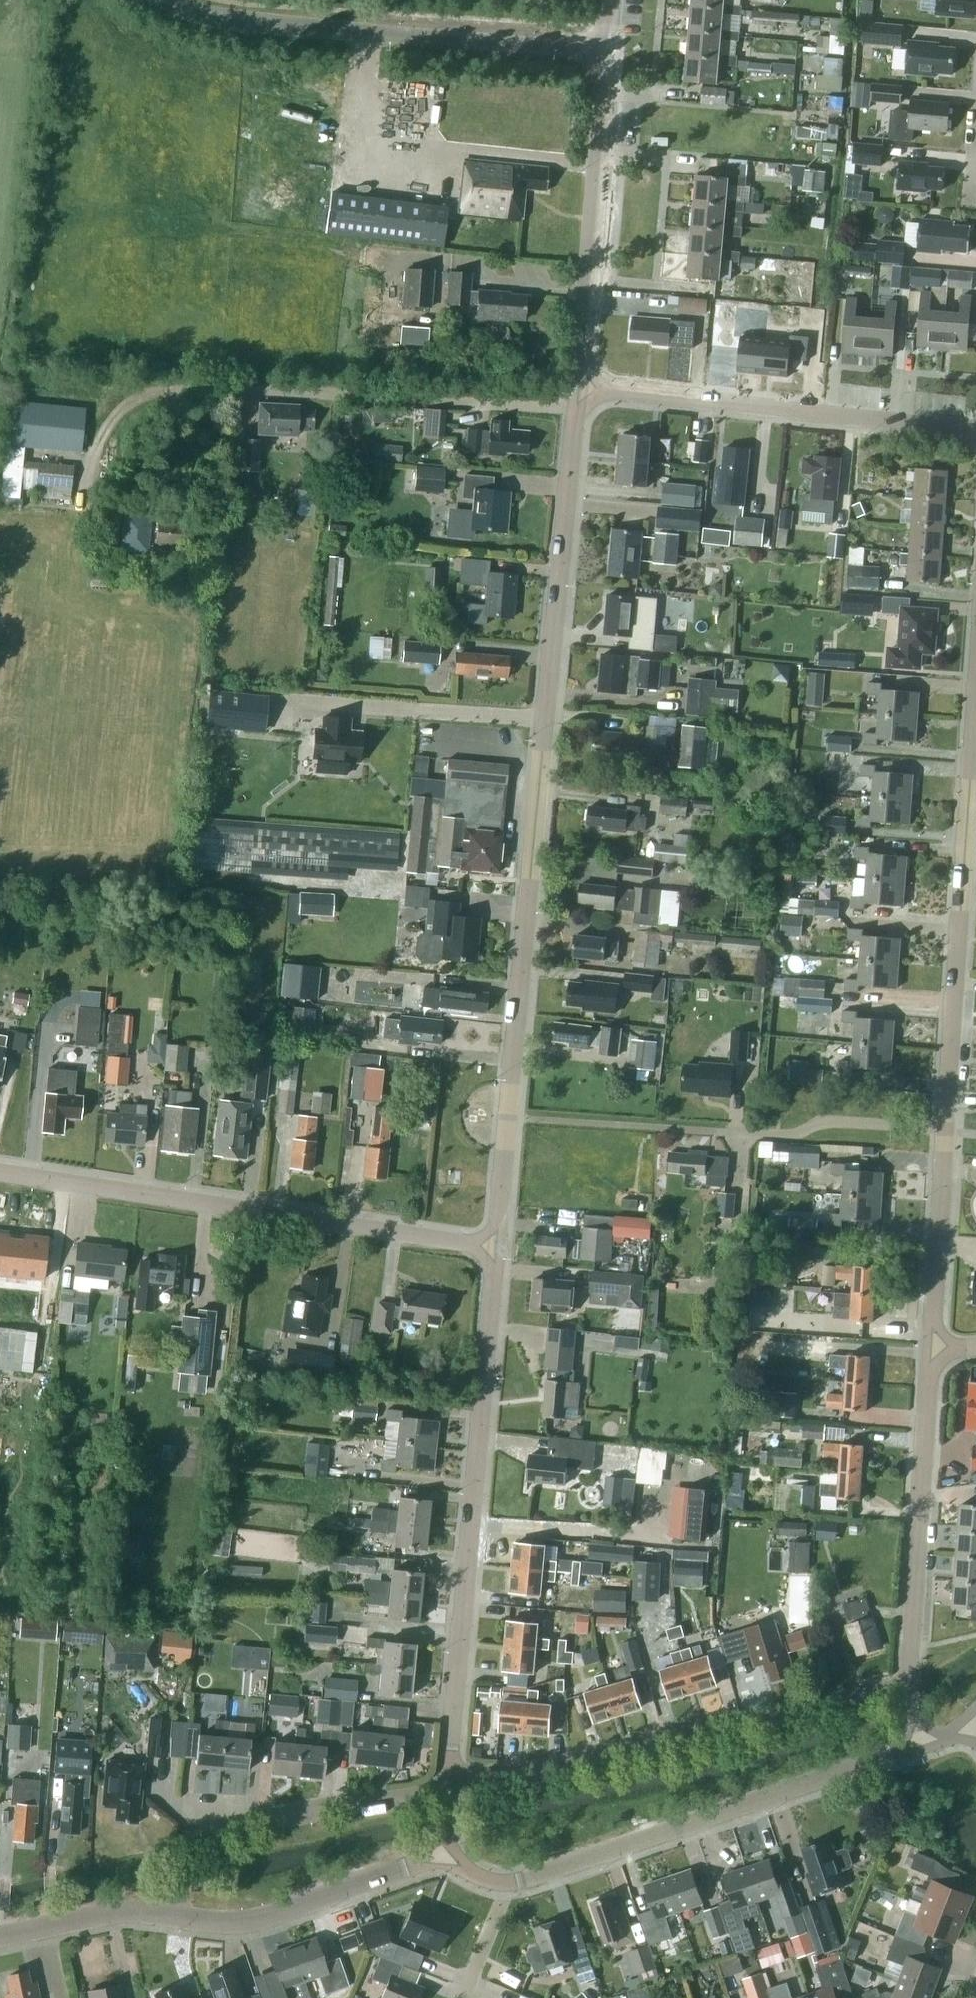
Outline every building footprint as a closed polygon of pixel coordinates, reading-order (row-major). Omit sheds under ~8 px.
[(869,0),(862,0),(860,19),(873,20),(874,0),(869,0)] [(937,14),(974,18),(974,14),(975,14),(975,0),(938,0),(937,14)] [(724,13),(742,15),(743,5),(725,3),(725,7),(694,4),(691,29),(722,32),(723,28),(724,13)] [(809,24),(810,15),(754,11),(753,20),(809,24)] [(864,43),(902,46),(904,25),(866,21),(864,43)] [(722,38),(740,39),(741,29),(723,28),(722,32),(691,29),(689,55),(720,58),(721,53),(722,38)] [(829,48),(829,52),(843,54),(845,36),(831,35),(830,36),(819,35),(817,47),(829,48)] [(909,40),(906,73),(936,76),(937,72),(953,74),(955,48),(939,47),(939,43),(909,40)] [(720,63),(737,65),(738,55),(721,53),(720,58),(689,55),(686,80),(718,83),(720,63)] [(750,63),(749,71),(771,73),(772,65),(750,63)] [(773,64),(773,73),(795,75),(796,66),(773,64)] [(824,75),(818,75),(817,91),(840,93),(842,77),(824,75)] [(871,101),(903,103),(904,85),(873,83),(873,84),(871,101)] [(728,91),(729,88),(704,86),(703,103),(727,105),(727,103),(735,104),(736,92),(728,91)] [(912,128),(948,131),(950,103),(912,100),(911,112),(892,111),(890,138),(911,140),(912,128)] [(838,138),(839,125),(829,124),(828,138),(838,138)] [(798,125),(798,136),(823,137),(823,126),(798,125)] [(820,142),(818,156),(836,158),(838,144),(820,142)] [(854,160),(854,164),(856,164),(883,166),(885,145),(856,142),(855,146),(849,146),(848,160),(854,160)] [(545,192),(548,170),(465,160),(459,215),(522,222),(525,189),(545,192)] [(848,160),(846,174),(847,174),(855,174),(856,164),(854,164),(854,160),(848,160)] [(942,190),(944,168),(928,167),(929,163),(901,161),(898,189),(926,191),(926,188),(942,190)] [(729,162),(727,178),(698,175),(696,201),(727,204),(727,200),(728,184),(746,185),(748,164),(729,162)] [(826,171),(810,169),(808,190),(824,192),(826,171)] [(846,190),(845,197),(861,199),(862,191),(846,190)] [(331,192),(326,232),(443,247),(448,207),(331,192)] [(726,209),(744,211),(745,206),(745,201),(727,200),(727,204),(696,201),(694,226),(724,229),(725,224),(726,209)] [(744,211),(744,213),(753,214),(754,202),(750,202),(745,201),(745,206),(744,211)] [(969,252),(971,227),(955,225),(955,222),(920,219),(917,250),(943,253),(944,249),(969,252)] [(724,234),(742,236),(743,226),(725,224),(724,229),(694,226),(691,251),(722,254),(722,249),(724,234)] [(853,242),(851,259),(905,264),(907,243),(879,240),(878,245),(853,242)] [(721,260),(740,261),(741,250),(722,249),(722,254),(691,251),(689,277),(720,280),(721,260)] [(755,269),(756,257),(742,255),(741,267),(755,269)] [(847,274),(872,276),(872,267),(847,265),(847,274)] [(914,267),(902,266),(900,289),(913,290),(914,267)] [(402,305),(432,307),(436,270),(405,267),(402,305)] [(913,284),(942,286),(943,269),(915,267),(913,284)] [(948,287),(973,290),(975,272),(950,270),(948,287)] [(471,274),(450,272),(447,304),(469,305),(469,304),(478,305),(477,318),(507,320),(508,318),(525,320),(526,295),(509,294),(509,292),(479,290),(479,291),(470,290),(471,274)] [(918,345),(943,347),(946,311),(932,310),(933,292),(924,291),(922,310),(921,310),(918,345)] [(946,311),(943,347),(967,349),(970,314),(971,295),(962,294),(961,312),(946,311)] [(844,351),(869,353),(872,318),(857,317),(859,299),(849,298),(848,317),(847,317),(844,351)] [(872,318),(869,353),(893,354),(895,321),(896,302),(887,301),(886,319),(872,318)] [(708,302),(707,333),(754,334),(755,303),(708,302)] [(653,344),(694,348),(696,322),(634,317),(632,338),(654,340),(653,344)] [(428,345),(429,328),(401,326),(400,343),(428,345)] [(744,337),(739,372),(765,375),(769,340),(744,337)] [(769,340),(765,375),(791,378),(795,343),(769,340)] [(11,400),(7,444),(80,451),(84,408),(11,400)] [(257,434),(298,437),(298,429),(315,430),(316,410),(307,409),(308,404),(259,401),(257,434)] [(402,414),(402,407),(392,407),(392,416),(402,416),(402,414)] [(423,437),(444,439),(447,410),(425,408),(423,437)] [(469,429),(467,451),(489,453),(489,454),(505,455),(505,451),(527,453),(529,431),(507,430),(508,421),(491,420),(490,431),(469,429)] [(623,435),(621,459),(650,461),(652,437),(623,435)] [(240,471),(259,472),(262,440),(243,439),(240,471)] [(697,442),(695,461),(707,462),(709,443),(697,442)] [(22,461),(24,446),(5,444),(1,496),(19,498),(20,489),(22,461)] [(374,446),(373,457),(401,460),(402,448),(374,446)] [(715,502),(745,505),(751,450),(726,448),(723,473),(718,473),(715,502)] [(803,462),(802,468),(806,472),(814,473),(812,495),(805,494),(803,508),(826,510),(825,523),(833,524),(835,499),(837,499),(841,459),(815,457),(815,459),(807,458),(803,462)] [(621,459),(621,460),(619,484),(648,487),(650,461),(621,459)] [(22,461),(20,489),(37,490),(38,482),(73,485),(74,465),(22,461)] [(444,488),(445,470),(417,467),(416,485),(444,488)] [(947,471),(917,469),(916,489),(908,489),(907,496),(945,499),(947,471)] [(474,498),(473,511),(454,509),(450,513),(448,529),(452,534),(467,535),(472,532),(472,528),(505,531),(509,493),(492,492),(493,477),(465,475),(463,496),(474,498)] [(664,504),(696,507),(698,485),(665,482),(664,504)] [(292,515),(316,516),(318,490),(306,490),(305,503),(293,502),(292,515)] [(915,509),(913,524),(943,527),(945,499),(907,496),(906,496),(906,508),(915,509)] [(861,502),(853,505),(858,518),(866,515),(861,502)] [(658,529),(699,533),(701,511),(660,508),(658,529)] [(735,543),(763,546),(766,519),(738,516),(735,543)] [(156,544),(177,546),(177,543),(187,544),(188,521),(158,519),(126,517),(123,549),(147,551),(147,543),(156,544)] [(913,524),(911,552),(941,554),(943,527),(913,524)] [(341,526),(329,525),(329,533),(340,534),(341,526)] [(729,546),(733,531),(705,525),(702,540),(729,546)] [(611,575),(638,578),(642,533),(615,530),(611,575)] [(829,555),(841,557),(843,534),(831,533),(829,555)] [(655,562),(675,564),(677,536),(658,535),(655,562)] [(911,565),(909,580),(939,582),(941,554),(911,552),(911,555),(903,554),(902,564),(911,565)] [(333,626),(338,557),(329,556),(324,625),(333,626)] [(512,617),(516,575),(489,573),(490,561),(462,559),(460,582),(488,585),(486,604),(470,603),(468,621),(486,623),(486,614),(512,617)] [(880,588),(881,567),(850,565),(849,586),(880,588)] [(426,567),(424,589),(441,590),(442,568),(426,567)] [(709,594),(721,595),(723,583),(716,582),(710,587),(709,594)] [(842,610),(854,611),(855,595),(843,594),(842,610)] [(609,595),(606,633),(633,636),(632,647),(653,648),(654,634),(657,599),(636,597),(609,595)] [(900,650),(896,650),(890,650),(889,666),(920,668),(921,652),(934,653),(937,611),(909,609),(910,598),(884,596),(883,613),(902,615),(900,650)] [(654,634),(653,648),(677,650),(678,636),(654,634)] [(370,636),(369,658),(383,659),(385,637),(370,636)] [(404,642),(402,662),(438,664),(440,644),(404,642)] [(832,653),(831,666),(847,667),(848,654),(832,653)] [(507,675),(508,658),(493,657),(494,655),(476,654),(476,656),(461,655),(460,670),(475,671),(475,674),(492,676),(492,674),(507,675)] [(660,686),(662,663),(641,661),(641,659),(634,658),(634,657),(604,654),(600,690),(638,694),(639,686),(653,688),(654,686),(660,686)] [(789,681),(790,665),(774,664),(773,676),(777,680),(789,681)] [(823,674),(810,673),(808,691),(821,692),(823,674)] [(689,677),(687,714),(715,716),(715,706),(739,708),(740,689),(717,688),(718,680),(689,677)] [(883,684),(869,683),(868,695),(881,696),(880,715),(917,717),(919,692),(883,689),(883,684)] [(210,690),(207,726),(243,730),(246,694),(210,690)] [(878,746),(879,740),(915,742),(917,717),(880,715),(878,734),(865,733),(864,745),(878,746)] [(315,729),(313,759),(317,759),(316,771),(316,773),(317,773),(325,773),(346,775),(347,761),(359,762),(361,732),(349,731),(350,719),(323,717),(322,729),(315,729)] [(684,724),(679,764),(705,767),(706,763),(717,765),(719,742),(707,740),(709,727),(684,724)] [(597,731),(595,752),(616,754),(616,759),(637,761),(637,762),(654,764),(656,750),(673,751),(675,729),(650,726),(648,740),(639,739),(639,735),(597,731)] [(828,748),(851,750),(852,736),(829,734),(828,748)] [(414,754),(413,770),(426,771),(426,755),(414,754)] [(446,778),(507,784),(509,764),(447,758),(446,778)] [(875,777),(873,794),(911,797),(913,774),(877,771),(877,766),(862,764),(861,776),(875,777)] [(500,833),(505,784),(411,775),(409,796),(414,796),(407,871),(425,873),(425,871),(437,872),(438,866),(467,869),(466,872),(479,873),(479,870),(498,871),(501,833),(500,833)] [(805,789),(806,776),(797,775),(797,789),(805,789)] [(911,797),(873,794),(872,815),(859,814),(858,826),(872,827),(873,821),(909,824),(911,797)] [(660,812),(686,815),(688,801),(662,798),(660,812)] [(694,807),(714,810),(715,804),(695,801),(694,807)] [(642,806),(629,804),(628,810),(592,805),(590,824),(604,826),(604,829),(626,832),(626,830),(640,831),(640,829),(647,830),(648,817),(641,816),(642,806)] [(194,814),(190,866),(335,877),(337,853),(396,857),(398,830),(194,814)] [(821,830),(845,832),(846,817),(823,816),(821,830)] [(819,851),(820,837),(810,836),(809,850),(819,851)] [(688,849),(656,845),(655,859),(687,862),(688,849)] [(906,855),(871,852),(871,846),(857,845),(856,857),(869,858),(867,877),(904,880),(906,855)] [(617,872),(653,877),(655,860),(619,855),(617,872)] [(794,873),(786,872),(784,896),(792,897),(794,873)] [(797,882),(817,884),(817,876),(797,874),(797,882)] [(866,897),(853,896),(852,907),(867,908),(867,903),(903,905),(904,880),(867,877),(866,897)] [(618,887),(583,884),(581,902),(596,904),(596,908),(616,910),(616,909),(635,911),(635,912),(649,913),(652,889),(636,887),(636,890),(618,888),(618,887)] [(243,907),(244,893),(232,892),(231,906),(243,907)] [(333,910),(334,893),(300,892),(300,893),(292,893),(290,922),(298,923),(299,914),(311,915),(311,909),(333,910)] [(799,913),(838,915),(839,902),(816,900),(800,899),(799,913)] [(480,918),(458,916),(460,902),(436,900),(433,931),(426,931),(417,937),(415,953),(422,961),(435,962),(441,957),(476,960),(480,918)] [(782,935),(803,937),(805,916),(784,913),(782,935)] [(67,930),(68,918),(56,917),(55,929),(67,930)] [(863,940),(862,959),(899,962),(900,938),(865,935),(865,929),(850,928),(849,939),(863,940)] [(673,942),(674,930),(662,929),(661,940),(673,942)] [(657,969),(661,933),(638,930),(633,966),(657,969)] [(716,945),(717,935),(677,932),(676,942),(716,945)] [(605,959),(618,960),(620,941),(608,940),(608,939),(577,935),(574,956),(605,960),(605,959)] [(763,940),(722,936),(721,947),(762,951),(763,940)] [(899,962),(862,959),(860,979),(846,978),(846,990),(860,991),(861,985),(897,987),(899,962)] [(281,995),(315,998),(318,967),(284,963),(281,995)] [(624,990),(653,994),(655,976),(627,972),(624,990)] [(825,998),(826,982),(785,979),(784,995),(801,996),(825,998)] [(571,982),(569,1004),(585,1006),(584,1009),(616,1012),(620,984),(588,981),(587,984),(571,982)] [(484,1012),(487,992),(439,987),(437,1010),(470,1013),(470,1011),(484,1012)] [(15,990),(13,1001),(28,1004),(30,993),(15,990)] [(831,1012),(832,1000),(798,998),(797,1009),(831,1012)] [(98,1047),(101,1008),(79,1006),(75,1045),(98,1047)] [(288,1031),(314,1033),(316,1008),(291,1006),(288,1031)] [(893,1045),(893,1044),(894,1020),(859,1017),(859,1010),(844,1009),(843,1021),(857,1022),(855,1042),(893,1045)] [(111,1013),(108,1041),(109,1041),(128,1043),(131,1015),(111,1013)] [(440,1042),(443,1019),(402,1014),(401,1018),(385,1016),(383,1036),(399,1038),(398,1042),(418,1044),(418,1040),(440,1042)] [(592,1030),(593,1027),(557,1023),(555,1040),(571,1042),(570,1047),(590,1049),(590,1045),(601,1047),(600,1053),(619,1056),(623,1030),(604,1027),(604,1031),(592,1030)] [(733,1030),(730,1059),(748,1061),(750,1031),(733,1030)] [(238,1102),(218,1100),(213,1155),(246,1158),(248,1134),(245,1134),(245,1126),(249,1126),(251,1103),(250,1103),(251,1097),(266,1098),(273,1034),(253,1032),(246,1093),(239,1093),(238,1102)] [(630,1067),(655,1070),(658,1041),(633,1039),(630,1067)] [(891,1070),(893,1045),(855,1042),(854,1061),(840,1060),(839,1072),(854,1073),(854,1068),(891,1070)] [(164,1070),(187,1072),(189,1045),(166,1044),(164,1070)] [(353,1065),(350,1098),(363,1099),(366,1067),(379,1068),(381,1056),(352,1052),(351,1065),(353,1065)] [(105,1083),(128,1085),(130,1057),(108,1055),(105,1083)] [(278,1113),(293,1114),(299,1059),(284,1057),(278,1113)] [(686,1064),(684,1090),(710,1092),(709,1094),(732,1096),(734,1065),(702,1063),(702,1065),(686,1064)] [(48,1076),(41,1132),(63,1134),(65,1117),(82,1119),(84,1095),(74,1094),(76,1070),(48,1067),(48,1076)] [(791,1067),(790,1079),(824,1082),(825,1070),(791,1067)] [(775,1099),(785,1100),(786,1089),(776,1088),(775,1099)] [(162,1150),(192,1153),(196,1110),(189,1109),(190,1093),(167,1091),(162,1150)] [(318,1091),(316,1111),(330,1112),(332,1092),(318,1091)] [(106,1141),(143,1144),(143,1146),(145,1146),(148,1116),(146,1116),(147,1105),(121,1103),(120,1116),(109,1115),(106,1141)] [(369,1145),(367,1145),(364,1174),(383,1176),(387,1147),(386,1147),(391,1109),(374,1107),(369,1145)] [(291,1165),(309,1167),(313,1138),(312,1138),(315,1115),(299,1112),(296,1136),(294,1136),(291,1165)] [(821,1147),(791,1146),(790,1158),(820,1160),(821,1147)] [(729,1176),(730,1157),(708,1155),(708,1151),(689,1149),(689,1153),(670,1151),(669,1171),(708,1174),(707,1185),(728,1186),(729,1176)] [(771,1161),(771,1179),(781,1179),(781,1161),(771,1161)] [(846,1176),(845,1194),(881,1197),(883,1175),(883,1171),(847,1169),(847,1164),(832,1163),(832,1175),(846,1176)] [(718,1216),(734,1217),(736,1193),(719,1192),(718,1216)] [(845,1194),(844,1195),(843,1214),(829,1213),(828,1225),(843,1226),(844,1219),(879,1222),(881,1197),(845,1194)] [(638,1217),(637,1233),(651,1234),(653,1218),(638,1217)] [(789,1234),(817,1236),(819,1220),(791,1218),(789,1234)] [(553,1256),(611,1261),(613,1229),(584,1227),(583,1239),(538,1236),(537,1253),(554,1254),(553,1256)] [(41,1280),(45,1240),(23,1238),(23,1241),(8,1240),(8,1236),(0,1236),(0,1276),(41,1280)] [(797,1250),(826,1252),(827,1239),(797,1237),(797,1250)] [(108,1277),(124,1279),(126,1250),(104,1248),(104,1245),(78,1243),(75,1274),(100,1276),(99,1288),(107,1289),(108,1277)] [(620,1270),(630,1271),(644,1272),(646,1252),(632,1251),(631,1263),(621,1262),(620,1270)] [(156,1289),(187,1292),(189,1279),(183,1278),(185,1256),(162,1253),(161,1266),(157,1265),(158,1261),(141,1260),(137,1308),(154,1310),(156,1289)] [(787,1286),(789,1268),(768,1266),(766,1285),(787,1286)] [(838,1266),(838,1279),(854,1280),(854,1292),(854,1294),(874,1295),(874,1294),(876,1267),(856,1266),(856,1267),(838,1266)] [(620,1306),(642,1308),(645,1275),(593,1271),(591,1292),(621,1294),(620,1306)] [(331,1293),(324,1292),(326,1276),(308,1273),(308,1274),(303,1273),(301,1289),(289,1287),(284,1329),(320,1334),(323,1309),(329,1310),(331,1293)] [(532,1309),(568,1312),(570,1281),(534,1278),(532,1309)] [(752,1288),(751,1304),(771,1306),(772,1290),(752,1288)] [(443,1295),(401,1289),(398,1305),(377,1301),(372,1330),(388,1332),(390,1317),(439,1324),(443,1295)] [(74,1292),(62,1291),(59,1323),(70,1324),(68,1338),(85,1340),(86,1326),(90,1293),(74,1292)] [(835,1306),(835,1318),(852,1319),(852,1320),(873,1322),(874,1295),(854,1294),(836,1292),(835,1306)] [(779,1316),(796,1317),(796,1296),(780,1295),(779,1316)] [(635,1308),(633,1336),(643,1337),(645,1309),(635,1308)] [(217,1311),(199,1309),(199,1317),(184,1316),(179,1372),(211,1375),(217,1311)] [(359,1355),(360,1317),(343,1316),(342,1354),(359,1355)] [(577,1321),(576,1329),(584,1330),(585,1322),(577,1321)] [(576,1329),(549,1327),(545,1367),(552,1368),(572,1370),(576,1329)] [(773,1341),(794,1343),(794,1334),(773,1333),(773,1341)] [(615,1346),(638,1349),(638,1348),(660,1351),(662,1340),(640,1338),(640,1337),(616,1334),(615,1346)] [(794,1356),(827,1359),(829,1340),(796,1338),(794,1356)] [(125,1355),(137,1356),(137,1349),(133,1344),(125,1343),(125,1355)] [(729,1364),(730,1352),(714,1351),(713,1363),(729,1364)] [(848,1369),(847,1381),(868,1383),(870,1355),(849,1354),(849,1355),(832,1354),(831,1368),(848,1369)] [(330,1387),(334,1361),(300,1356),(296,1382),(330,1387)] [(649,1367),(650,1359),(640,1357),(639,1365),(649,1367)] [(742,1370),(750,1370),(751,1360),(743,1360),(742,1370)] [(551,1380),(548,1379),(545,1414),(577,1417),(580,1382),(573,1382),(574,1374),(572,1370),(552,1368),(551,1380)] [(641,1390),(651,1391),(652,1382),(642,1381),(641,1390)] [(868,1383),(847,1381),(846,1395),(829,1394),(828,1407),(845,1408),(845,1409),(866,1411),(868,1383)] [(975,1431),(975,1381),(970,1381),(966,1430),(975,1431)] [(65,1384),(59,1388),(63,1395),(70,1391),(65,1384)] [(776,1392),(775,1416),(795,1418),(797,1394),(776,1392)] [(341,1416),(374,1419),(376,1396),(356,1394),(355,1404),(343,1403),(341,1416)] [(386,1420),(384,1439),(397,1440),(435,1444),(438,1419),(402,1415),(402,1410),(387,1408),(386,1420)] [(262,1424),(265,1412),(254,1410),(254,1413),(246,1412),(244,1421),(262,1424)] [(803,1438),(813,1438),(825,1439),(827,1424),(804,1423),(803,1438)] [(583,1439),(584,1427),(577,1426),(572,1431),(571,1437),(583,1439)] [(744,1428),(734,1427),(733,1435),(743,1436),(744,1428)] [(559,1457),(531,1454),(528,1480),(565,1484),(567,1467),(593,1470),(596,1441),(561,1437),(559,1457)] [(382,1458),(381,1470),(395,1471),(396,1465),(432,1469),(435,1444),(397,1440),(395,1460),(382,1458)] [(330,1444),(307,1442),(304,1474),(327,1477),(330,1444)] [(842,1458),(841,1470),(862,1471),(864,1444),(843,1442),(843,1443),(826,1442),(825,1457),(842,1458)] [(773,1451),(761,1451),(760,1463),(772,1463),(773,1451)] [(774,1465),(802,1463),(801,1455),(773,1457),(774,1465)] [(771,1469),(768,1466),(765,1466),(762,1468),(761,1472),(764,1475),(768,1475),(771,1473),(771,1469)] [(862,1471),(841,1470),(840,1484),(823,1483),(822,1494),(840,1495),(839,1497),(860,1498),(862,1471)] [(622,1505),(625,1478),(607,1476),(604,1503),(622,1505)] [(791,1509),(816,1511),(817,1485),(792,1484),(791,1509)] [(682,1536),(706,1538),(711,1491),(686,1489),(682,1536)] [(373,1507),(372,1518),(427,1524),(427,1523),(429,1501),(400,1498),(399,1510),(373,1507)] [(961,1504),(959,1530),(975,1531),(975,1505),(961,1504)] [(355,1526),(371,1527),(372,1518),(356,1517),(355,1526)] [(395,1545),(425,1548),(427,1526),(427,1524),(372,1518),(371,1527),(371,1529),(397,1532),(395,1545)] [(818,1521),(816,1537),(837,1539),(838,1523),(818,1521)] [(807,1523),(777,1522),(777,1534),(807,1535),(807,1523)] [(231,1529),(214,1526),(212,1536),(230,1538),(231,1529)] [(959,1530),(957,1555),(975,1556),(975,1531),(959,1530)] [(314,1537),(320,1548),(327,1545),(322,1534),(314,1537)] [(811,1570),(812,1540),(786,1540),(786,1570),(811,1570)] [(515,1566),(543,1568),(556,1569),(557,1559),(544,1558),(545,1544),(517,1541),(515,1566)] [(621,1545),(590,1542),(588,1556),(620,1559),(621,1545)] [(211,1545),(210,1554),(228,1556),(229,1547),(211,1545)] [(375,1570),(376,1558),(346,1555),(345,1571),(365,1573),(365,1569),(375,1570)] [(957,1555),(955,1580),(975,1581),(975,1556),(957,1555)] [(572,1571),(580,1571),(581,1559),(573,1559),(572,1571)] [(603,1560),(581,1559),(580,1572),(601,1574),(603,1560)] [(675,1559),(675,1573),(703,1575),(703,1561),(675,1559)] [(635,1562),(634,1600),(654,1601),(655,1563),(635,1562)] [(231,1574),(262,1577),(263,1566),(232,1564),(231,1574)] [(513,1590),(541,1593),(542,1578),(555,1580),(556,1569),(543,1568),(515,1566),(513,1590)] [(365,1579),(364,1590),(420,1596),(422,1572),(393,1569),(392,1582),(365,1579)] [(571,1583),(579,1583),(580,1571),(572,1571),(571,1583)] [(955,1580),(954,1606),(972,1607),(972,1621),(975,1621),(975,1581),(955,1580)] [(364,1590),(364,1591),(362,1603),(389,1606),(388,1617),(418,1619),(420,1596),(364,1590)] [(857,1643),(860,1652),(881,1646),(872,1616),(870,1617),(867,1609),(870,1608),(866,1597),(844,1604),(850,1624),(849,1624),(855,1644),(857,1643)] [(803,1599),(781,1604),(783,1613),(805,1608),(803,1599)] [(313,1609),(312,1621),(324,1622),(325,1610),(313,1609)] [(590,1615),(578,1614),(576,1627),(588,1629),(590,1615)] [(599,1625),(627,1627),(627,1619),(599,1617),(599,1625)] [(765,1664),(767,1672),(771,1671),(774,1681),(794,1675),(783,1640),(781,1641),(773,1618),(742,1628),(755,1667),(765,1664)] [(56,1640),(58,1620),(41,1619),(40,1639),(56,1640)] [(538,1622),(510,1620),(508,1644),(536,1647),(549,1648),(550,1638),(537,1637),(538,1622)] [(305,1641),(336,1644),(337,1626),(306,1623),(305,1641)] [(62,1641),(84,1642),(85,1625),(63,1624),(62,1641)] [(683,1637),(680,1625),(673,1628),(676,1639),(683,1637)] [(673,1628),(665,1630),(669,1641),(676,1639),(673,1628)] [(175,1653),(174,1662),(191,1663),(192,1630),(161,1629),(160,1652),(175,1653)] [(789,1644),(805,1639),(802,1630),(787,1635),(789,1644)] [(415,1644),(385,1641),(385,1638),(366,1636),(365,1646),(384,1648),(382,1663),(382,1666),(413,1669),(415,1644)] [(106,1637),(105,1667),(126,1668),(126,1667),(126,1663),(139,1664),(140,1653),(155,1653),(157,1654),(157,1639),(140,1639),(127,1638),(106,1637)] [(559,1649),(567,1650),(568,1638),(560,1637),(559,1649)] [(634,1641),(621,1645),(627,1666),(629,1671),(642,1667),(634,1641)] [(534,1672),(536,1647),(508,1644),(505,1669),(534,1672)] [(270,1648),(254,1647),(252,1667),(268,1668),(270,1648)] [(692,1691),(716,1684),(708,1656),(693,1661),(689,1648),(680,1651),(692,1691)] [(559,1649),(558,1661),(566,1662),(567,1650),(559,1649)] [(574,1651),(567,1650),(566,1662),(573,1663),(574,1651)] [(668,1699),(692,1691),(680,1651),(670,1654),(674,1667),(659,1671),(668,1699)] [(276,1654),(275,1664),(287,1665),(287,1655),(276,1654)] [(364,1661),(363,1671),(382,1672),(380,1693),(410,1696),(413,1669),(382,1666),(382,1663),(364,1661)] [(631,1680),(629,1671),(627,1666),(614,1669),(618,1684),(609,1686),(617,1714),(641,1707),(633,1679),(631,1680)] [(251,1668),(250,1693),(265,1693),(266,1668),(251,1668)] [(600,1689),(586,1693),(594,1721),(617,1714),(609,1686),(605,1674),(596,1676),(600,1689)] [(356,1701),(358,1681),(326,1678),(325,1697),(356,1701)] [(556,1679),(557,1691),(565,1691),(565,1679),(556,1679)] [(478,1694),(490,1695),(491,1688),(479,1686),(478,1694)] [(502,1687),(492,1686),(491,1695),(501,1695),(502,1687)] [(504,1687),(503,1694),(528,1697),(528,1689),(504,1687)] [(524,1731),(549,1734),(552,1705),(537,1703),(538,1690),(528,1689),(527,1702),(524,1731)] [(269,1715),(298,1717),(300,1696),(271,1693),(269,1715)] [(317,1722),(340,1724),(342,1700),(319,1698),(317,1722)] [(502,1700),(500,1729),(524,1731),(527,1702),(502,1700)] [(348,1760),(374,1763),(377,1732),(381,1732),(382,1717),(383,1717),(384,1706),(367,1704),(366,1715),(373,1716),(371,1732),(351,1730),(348,1760)] [(377,1732),(374,1763),(400,1765),(402,1736),(406,1736),(409,1707),(384,1704),(384,1706),(383,1717),(382,1717),(381,1732),(377,1732)] [(475,1712),(473,1734),(483,1735),(485,1712),(475,1712)] [(146,1755),(168,1757),(171,1719),(149,1717),(146,1755)] [(229,1736),(230,1720),(216,1718),(214,1734),(200,1733),(197,1764),(222,1767),(225,1736),(229,1736)] [(256,1722),(230,1720),(229,1736),(225,1736),(222,1767),(249,1769),(252,1739),(255,1739),(256,1722)] [(423,1744),(432,1745),(434,1724),(425,1723),(423,1744)] [(6,1747),(30,1749),(32,1725),(8,1724),(6,1747)] [(273,1771),(298,1774),(301,1743),(305,1743),(306,1728),(297,1727),(295,1743),(276,1741),(273,1771)] [(301,1743),(298,1774),(323,1776),(326,1747),(329,1747),(331,1731),(321,1730),(319,1745),(305,1743),(301,1743)] [(115,1733),(101,1732),(99,1748),(113,1749),(115,1733)] [(65,1792),(61,1830),(80,1831),(82,1806),(84,1806),(85,1797),(89,1797),(94,1739),(58,1736),(55,1769),(68,1771),(66,1792),(65,1792)] [(481,1756),(482,1748),(473,1747),(473,1755),(481,1756)] [(115,1819),(138,1821),(139,1821),(140,1810),(141,1810),(146,1762),(106,1759),(101,1806),(117,1808),(115,1819)] [(14,1777),(14,1785),(12,1801),(18,1801),(15,1839),(33,1841),(34,1823),(38,1823),(40,1803),(37,1803),(39,1779),(14,1777)] [(871,1828),(869,1832),(870,1838),(874,1840),(880,1839),(882,1834),(881,1829),(876,1827),(871,1828)] [(841,1867),(849,1864),(851,1860),(848,1849),(843,1847),(835,1850),(834,1847),(830,1848),(827,1838),(803,1846),(811,1870),(807,1871),(814,1893),(846,1882),(841,1867)] [(935,1858),(917,1851),(911,1866),(929,1873),(935,1858)] [(800,1910),(789,1879),(778,1883),(769,1857),(747,1865),(758,1899),(777,1893),(784,1915),(800,1910)] [(762,1910),(758,1899),(747,1865),(724,1873),(732,1897),(719,1901),(730,1932),(746,1926),(743,1917),(762,1910)] [(702,1901),(691,1867),(668,1875),(680,1909),(702,1901)] [(666,1914),(680,1909),(668,1875),(645,1883),(654,1907),(639,1913),(649,1944),(673,1935),(666,1914)] [(972,1894),(933,1879),(924,1901),(964,1917),(972,1894)] [(615,1903),(612,1894),(591,1901),(605,1942),(613,1939),(616,1946),(635,1939),(622,1901),(615,1903)] [(857,1919),(884,1928),(893,1903),(866,1894),(857,1919)] [(817,1900),(802,1905),(818,1953),(841,1946),(834,1924),(826,1927),(817,1900)] [(954,1940),(964,1917),(924,1901),(919,1914),(908,1910),(904,1920),(915,1924),(915,1925),(954,1940)] [(439,1948),(451,1918),(413,1903),(401,1933),(439,1948)] [(729,1933),(720,1905),(705,1910),(714,1938),(729,1933)] [(390,1941),(391,1941),(382,1917),(360,1925),(369,1949),(371,1948),(390,1941)] [(536,1971),(571,1959),(576,1972),(593,1966),(585,1943),(572,1948),(562,1918),(535,1927),(541,1943),(531,1946),(527,1953),(530,1960),(533,1961),(536,1971)] [(809,1932),(792,1937),(799,1958),(816,1952),(809,1932)] [(355,1933),(345,1936),(349,1948),(359,1945),(355,1933)] [(905,1964),(899,1978),(933,1990),(942,1967),(918,1959),(923,1945),(895,1934),(887,1957),(905,1964)] [(852,1935),(845,1954),(855,1958),(862,1939),(852,1935)] [(316,1938),(293,1945),(305,1979),(319,1975),(325,1994),(350,1985),(340,1957),(325,1962),(316,1938)] [(731,1938),(720,1941),(723,1953),(734,1949),(731,1938)] [(371,1948),(371,1950),(391,1958),(396,1944),(390,1941),(371,1948)] [(637,1974),(657,1968),(649,1943),(629,1950),(637,1974)] [(255,1976),(263,1997),(311,1997),(305,1979),(293,1945),(270,1953),(275,1969),(255,1976)] [(768,1945),(756,1949),(763,1967),(774,1963),(768,1945)] [(810,1993),(812,1997),(837,1997),(852,1992),(839,1954),(818,1961),(820,1965),(817,1966),(824,1989),(810,1993)] [(398,1977),(403,1964),(381,1955),(372,1977),(387,1983),(381,1997),(419,1997),(424,1987),(398,1977)] [(234,1966),(208,1975),(216,1997),(214,1997),(261,1997),(259,1992),(245,1997),(234,1966)] [(685,1981),(695,1979),(692,1970),(683,1972),(685,1981)] [(4,1995),(4,1997),(39,1997),(36,1984),(29,1986),(26,1971),(7,1976),(11,1993),(4,1995)] [(768,1987),(763,1971),(744,1977),(750,1997),(771,1997),(768,1987)] [(899,1978),(894,1992),(887,1989),(880,1992),(877,1986),(862,1993),(865,1997),(930,1997),(933,1990),(899,1978)] [(787,1981),(768,1987),(771,1997),(793,1997),(787,1981)] [(89,1990),(91,1997),(121,1997),(118,1984),(89,1990)] [(182,1984),(155,1993),(157,1997),(187,1997),(182,1984)]
